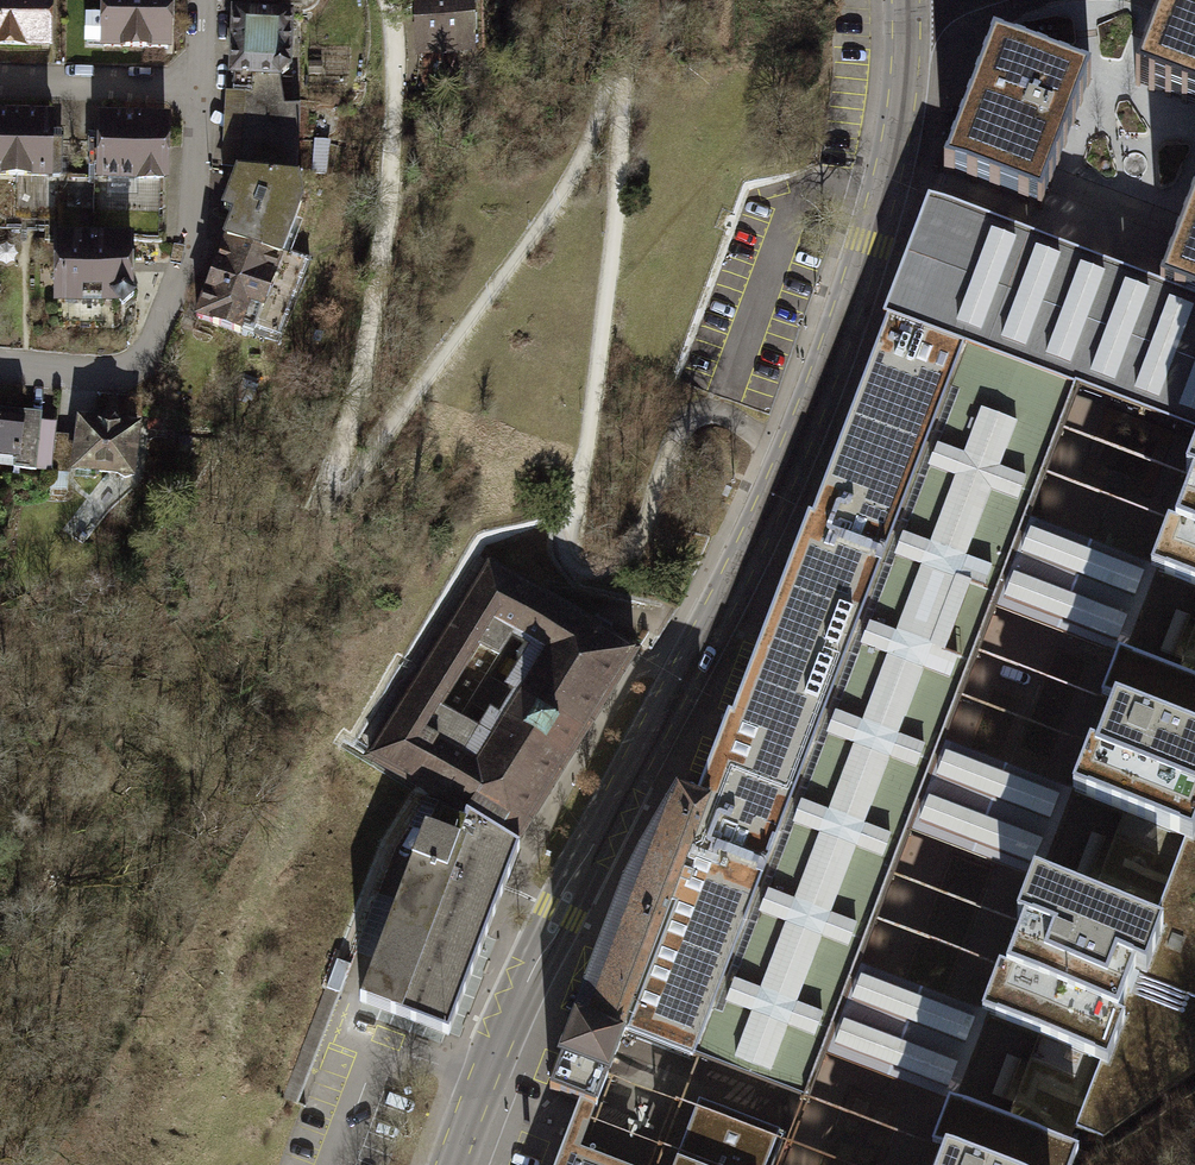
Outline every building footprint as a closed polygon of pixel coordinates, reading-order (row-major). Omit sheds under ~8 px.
[(45,48),(46,0),(0,0),(0,47),(45,48)] [(99,45),(163,48),(165,0),(101,0),(99,45)] [(460,44),(460,0),(419,0),(419,37),(419,45),(460,44)] [(1134,87),(1194,109),(1194,0),(1167,0),(1134,87)] [(225,236),(194,320),(271,349),(307,262),(279,254),(300,203),(294,175),(298,105),(282,106),(275,78),(283,69),(287,14),(229,10),(229,21),(226,91),(237,92),(234,171),(220,212),(231,218),(225,236)] [(997,47),(948,174),(1042,209),(1090,82),(997,47)] [(58,175),(59,142),(52,143),(45,142),(45,121),(0,121),(0,173),(58,175)] [(80,180),(159,180),(159,126),(128,124),(98,123),(99,144),(81,142),(80,180)] [(1162,290),(1194,302),(1194,202),(1162,290)] [(888,315),(966,344),(974,346),(1048,374),(1081,386),(1104,394),(1167,417),(1178,421),(1183,423),(1193,427),(1194,428),(1194,303),(1016,237),(929,205),(888,315)] [(54,244),(53,303),(112,303),(119,311),(129,301),(124,296),(125,260),(125,243),(54,244)] [(675,894),(745,919),(782,822),(848,652),(866,605),(884,556),(966,344),(888,315),(815,509),(699,789),(713,795),(675,894)] [(675,894),(626,1026),(711,1056),(811,1092),(1081,386),(1048,374),(974,346),(966,344),(884,556),(866,605),(848,652),(782,822),(745,919),(675,894)] [(925,1148),(944,1099),(975,1015),(992,967),(1004,936),(1026,873),(1061,794),(1079,745),(1095,704),(1115,650),(1141,570),(1158,521),(1174,480),(1193,427),(1183,423),(1178,421),(1167,417),(1104,394),(1081,386),(811,1092),(798,1129),(784,1164),(919,1164),(925,1148)] [(11,456),(9,472),(31,474),(36,424),(0,420),(0,455),(11,456)] [(1193,427),(1183,423),(1163,477),(1174,480),(1158,521),(1147,517),(1129,566),(1141,570),(1194,590),(1194,428),(1193,427)] [(77,425),(72,469),(125,475),(130,431),(112,430),(104,424),(95,427),(77,425)] [(363,751),(452,806),(520,845),(637,647),(484,561),(363,751)] [(1176,673),(1194,680),(1194,624),(1176,673)] [(1194,844),(1194,841),(1194,680),(1176,673),(1115,650),(1101,645),(1081,699),(1095,704),(1079,745),(1066,740),(1048,789),(1061,794),(1121,816),(1183,840),(1194,844)] [(713,795),(699,789),(678,780),(622,877),(575,1006),(560,1047),(610,1066),(626,1026),(675,894),(713,795)] [(452,1024),(520,845),(452,806),(444,827),(430,821),(365,990),(452,1024)] [(1183,840),(1121,816),(1091,896),(1154,919),(1183,840)] [(1194,844),(1183,840),(1154,919),(1167,924),(1144,987),(1133,982),(1122,1013),(1129,1016),(1112,1065),(1099,1060),(1072,1130),(1102,1137),(1194,1072),(1194,841),(1194,844)] [(1076,847),(1068,870),(1091,877),(1098,855),(1076,847)] [(1099,1060),(1112,1065),(1129,1016),(1122,1013),(1133,982),(1144,987),(1167,924),(1154,919),(1091,896),(1026,873),(1017,869),(994,932),(1004,936),(992,967),(980,962),(963,1011),(975,1015),(1036,1037),(1099,1060)] [(1099,1060),(1036,1037),(1031,1051),(1026,1065),(1011,1104),(1005,1122),(1066,1144),(1072,1130),(1099,1060)] [(610,1066),(560,1047),(547,1080),(574,1091),(598,1100),(610,1066)] [(574,1091),(561,1125),(546,1164),(639,1164),(582,1144),(585,1135),(598,1100),(574,1091)] [(1079,1149),(1066,1144),(1005,1122),(944,1099),(930,1094),(911,1143),(925,1148),(919,1164),(1073,1164),(1079,1149)] [(780,1132),(697,1101),(675,1159),(673,1164),(767,1164),(780,1132)]
